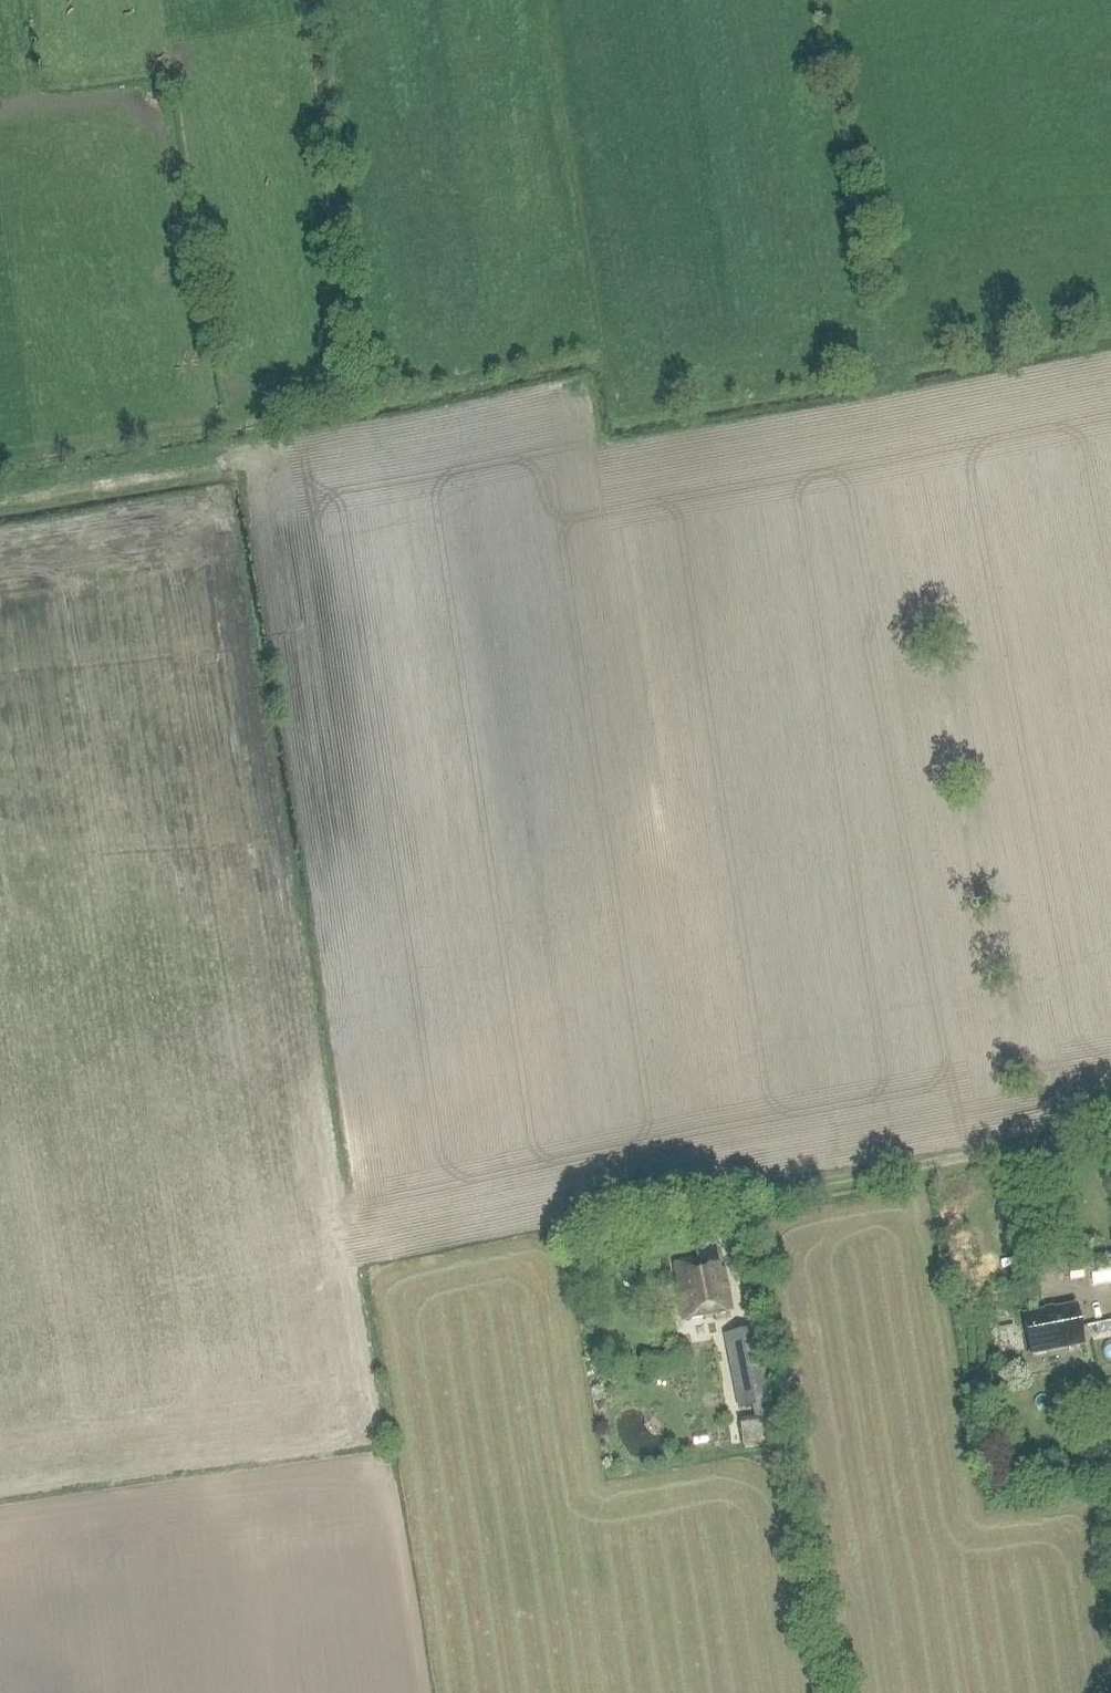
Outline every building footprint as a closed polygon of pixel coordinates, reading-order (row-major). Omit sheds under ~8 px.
[(682,1320),(731,1311),(723,1267),(719,1268),(715,1245),(696,1249),(698,1258),(674,1263),(676,1277),(674,1277),(682,1320)] [(1030,1351),(1082,1341),(1075,1306),(1023,1315),(1030,1351)] [(728,1335),(742,1409),(772,1403),(758,1330),(728,1335)] [(984,1384),(982,1371),(967,1374),(969,1386),(984,1384)] [(776,1417),(741,1422),(744,1444),(779,1439),(776,1417)]
